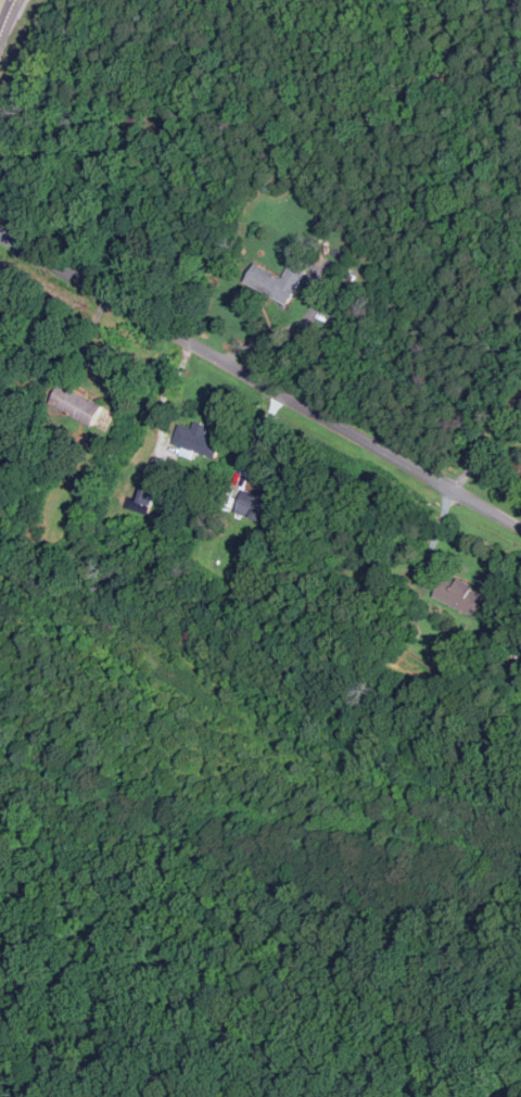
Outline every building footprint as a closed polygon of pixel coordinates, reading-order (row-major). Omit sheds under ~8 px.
[(289,305),(312,261),(296,253),(283,278),(255,264),(245,283),(289,305)] [(89,428),(102,407),(62,382),(49,402),(89,428)] [(179,424),(173,445),(216,459),(223,439),(206,433),(208,427),(194,421),(192,428),(179,424)] [(156,488),(132,481),(125,509),(149,515),(156,488)] [(278,497),(243,488),(236,514),(270,524),(278,497)] [(478,616),(486,592),(442,576),(433,600),(478,616)]
